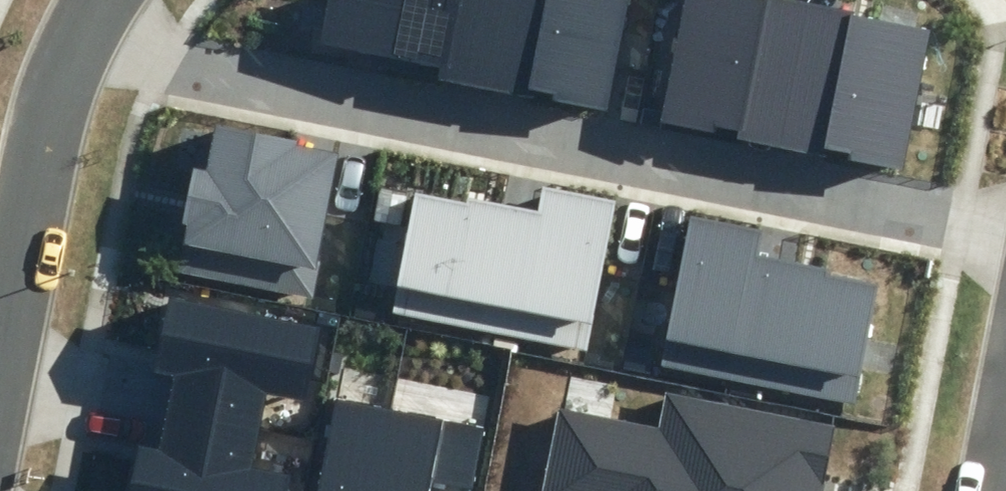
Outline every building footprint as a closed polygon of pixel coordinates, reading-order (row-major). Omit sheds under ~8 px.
[(502,0),(329,0),(320,45),(438,68),(435,80),(485,88),(502,0)] [(485,88),(611,112),(632,0),(502,0),(485,88)] [(812,5),(788,0),(683,0),(659,122),(714,133),(715,126),(738,130),(736,138),(784,148),(812,5)] [(929,29),(812,5),(784,148),(824,154),(826,147),(848,151),(847,159),(901,169),(929,29)] [(177,268),(311,294),(337,153),(297,145),(298,140),(217,125),(208,172),(196,170),(177,268)] [(539,211),(522,208),(498,332),(586,349),(614,201),(544,188),(539,211)] [(498,332),(522,208),(469,198),(468,202),(416,192),(393,312),(498,332)] [(752,384),(775,259),(758,256),(762,233),(692,219),(664,367),(752,384)] [(828,269),(775,259),(752,384),(857,403),(880,283),(827,273),(828,269)] [(166,410),(260,429),(267,391),(310,400),(325,327),(170,295),(155,366),(173,370),(166,410)] [(836,427),(665,392),(658,427),(560,407),(543,490),(822,490),(836,427)] [(392,409),(336,398),(317,490),(376,490),(392,409)] [(485,428),(392,409),(376,490),(430,490),(433,480),(473,488),(485,428)] [(260,429),(166,410),(158,450),(140,446),(131,490),(292,490),(296,475),(252,466),(260,429)]
